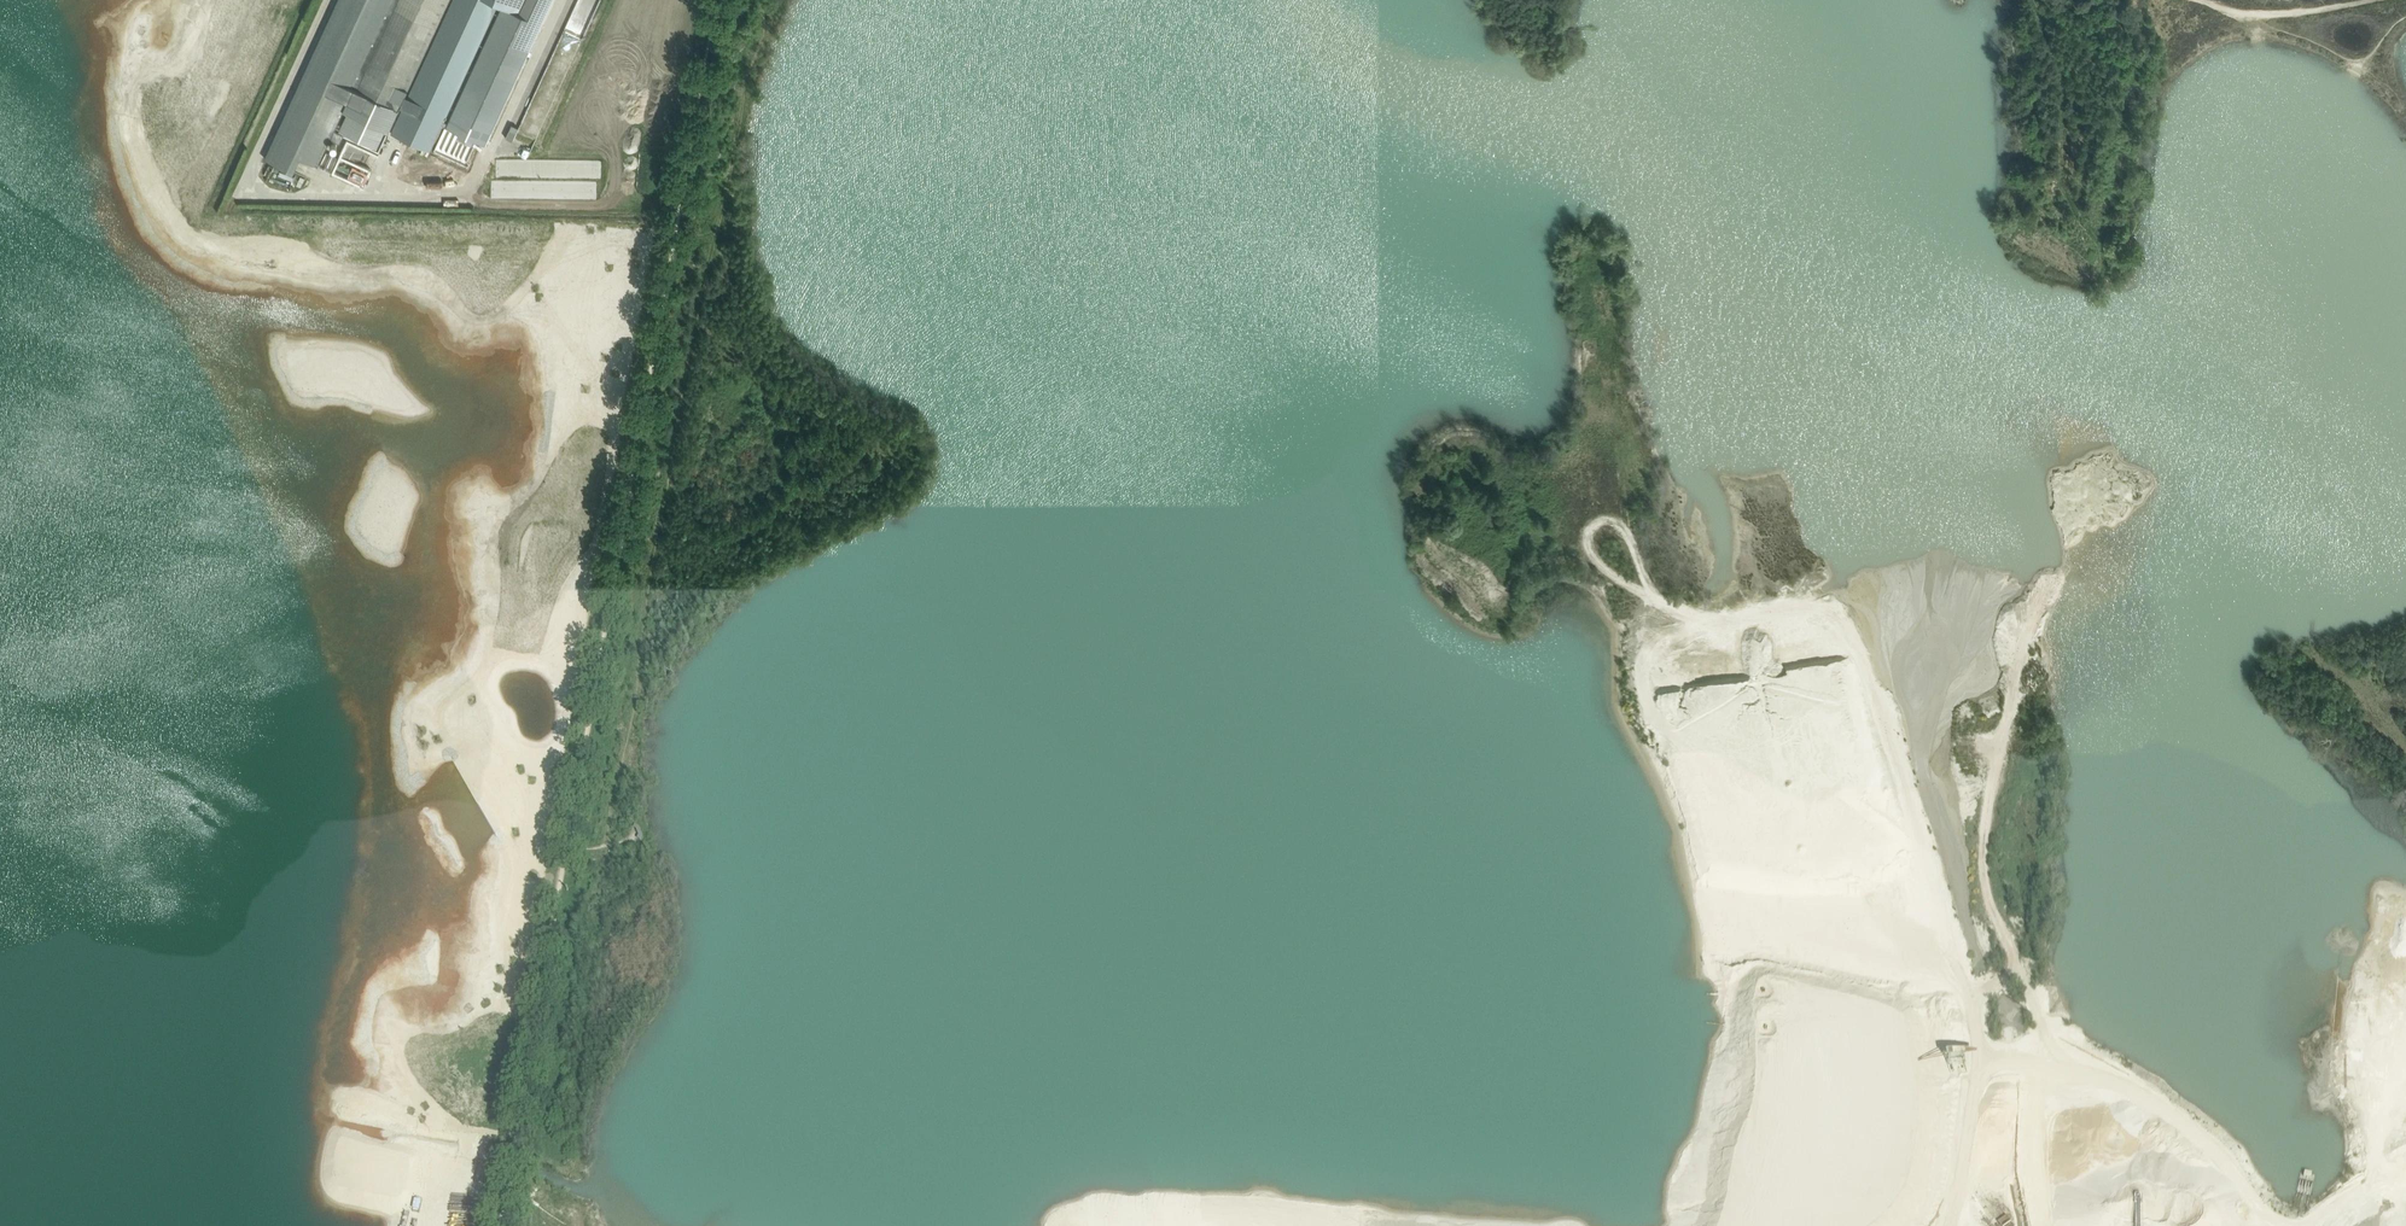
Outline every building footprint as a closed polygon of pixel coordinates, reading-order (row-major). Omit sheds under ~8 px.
[(276,133),(265,158),(285,167),(291,153),(317,166),(330,139),(340,143),(343,135),(379,151),(387,133),(383,131),(383,129),(388,131),(400,105),(403,107),(391,133),(430,151),(442,124),(458,131),(453,143),(468,149),(473,139),(485,144),(551,0),(338,0),(276,133)] [(491,178),(491,197),(597,199),(597,180),(563,179),(563,171),(564,171),(564,160),(496,158),(496,178),(491,178)] [(1786,1202),(1807,1202),(1807,1190),(1786,1189),(1786,1202)] [(1892,1214),(1892,1199),(1858,1198),(1857,1214),(1892,1214)] [(2001,1221),(2005,1225),(2008,1225),(2015,1222),(2010,1215),(2001,1221)]
